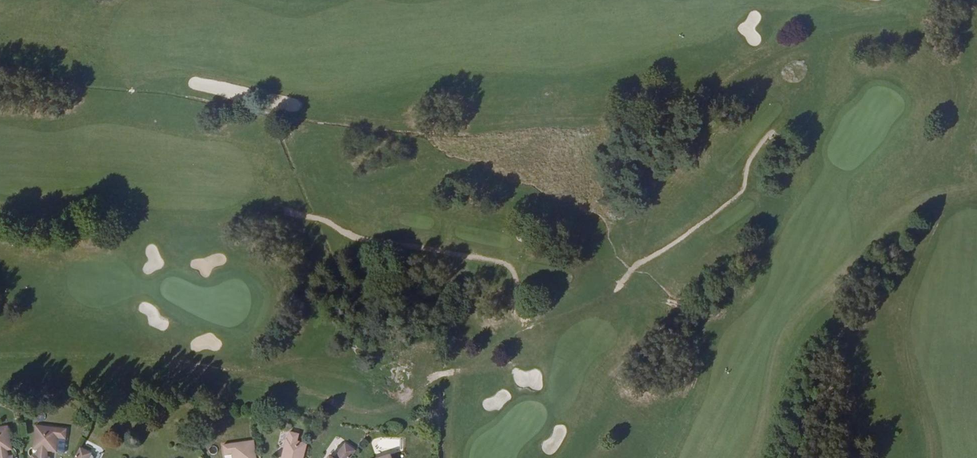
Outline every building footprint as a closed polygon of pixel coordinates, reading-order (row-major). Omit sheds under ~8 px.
[(0,428),(0,457),(13,457),(13,456),(9,456),(8,451),(12,450),(8,426),(0,428)] [(36,426),(33,450),(37,450),(37,456),(33,455),(32,457),(50,457),(47,457),(48,452),(57,452),(59,439),(65,439),(67,429),(36,426)] [(307,444),(297,441),(299,434),(290,432),(288,439),(286,439),(281,457),(304,457),(307,444)] [(254,441),(223,446),(224,455),(231,454),(232,457),(256,457),(254,441)] [(356,451),(345,444),(335,457),(351,457),(356,451)] [(80,447),(75,457),(90,457),(92,453),(80,447)]
